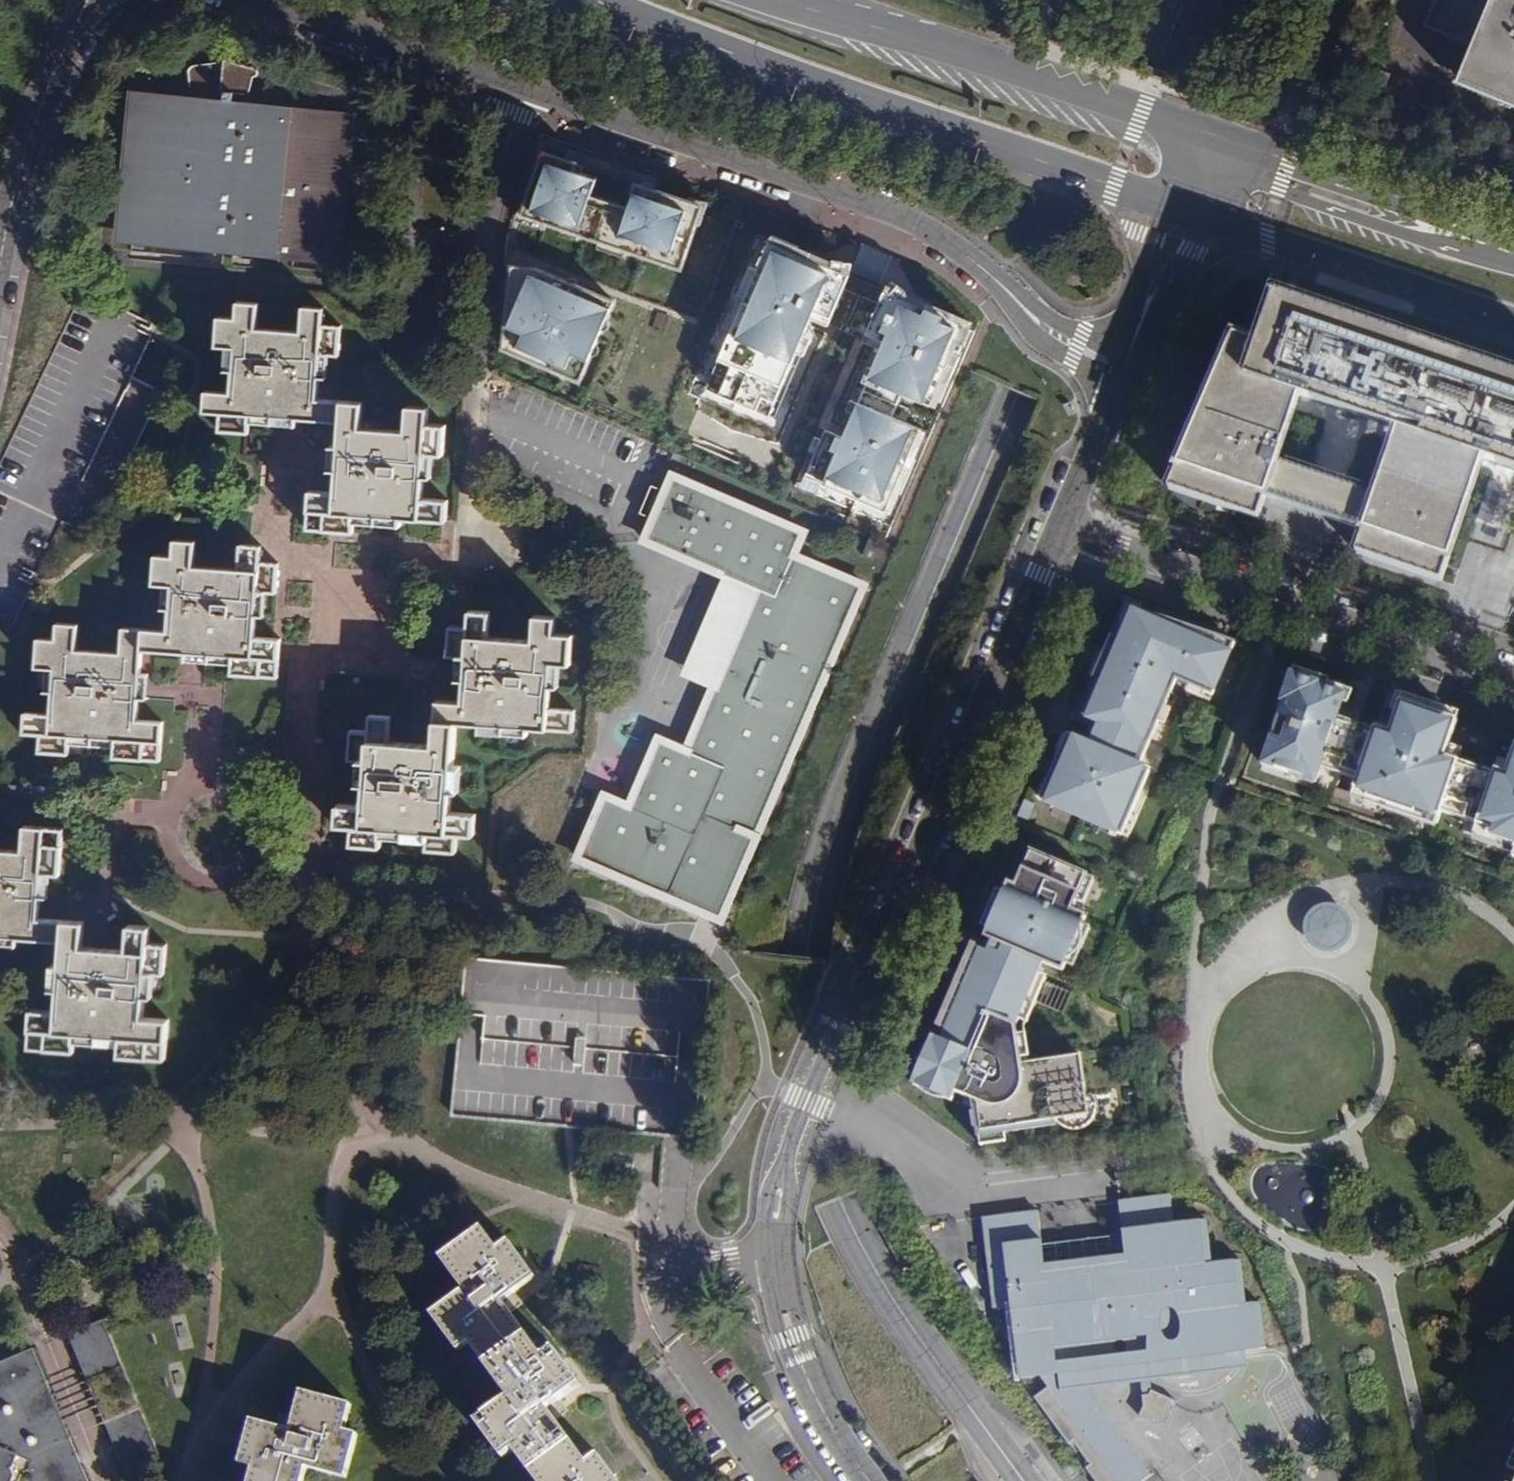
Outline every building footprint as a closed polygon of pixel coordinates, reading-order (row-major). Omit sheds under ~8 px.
[(1425,23),(1469,41),(1453,79),(1513,104),(1513,0),(1434,0),(1425,23)] [(196,97),(123,88),(108,241),(334,266),(349,112),(236,101),(236,92),(253,94),(258,78),(267,73),(262,67),(225,61),(224,68),(219,67),(220,62),(193,64),(187,69),(188,91),(197,92),(196,97)] [(697,192),(543,141),(517,218),(670,270),(697,192)] [(852,257),(771,223),(690,415),(771,449),(826,318),(852,257)] [(902,278),(852,257),(826,318),(877,340),(902,278)] [(609,305),(528,270),(492,354),(573,388),(609,305)] [(979,309),(902,278),(877,340),(817,489),(894,520),(979,309)] [(1274,293),(1256,346),(1233,338),(1168,491),(1258,521),(1299,398),(1397,431),(1355,554),(1441,583),(1482,460),(1513,471),(1513,374),(1274,293)] [(298,421),(343,423),(344,402),(318,401),(319,379),(320,356),(328,356),(338,357),(340,328),(322,327),(323,310),(303,310),(301,335),(256,332),(257,307),(236,306),(236,323),(218,322),(216,352),(226,352),(235,351),(234,375),(233,397),(207,396),(205,417),(222,417),(221,435),(250,436),(250,426),(250,418),(275,419),(298,421)] [(235,351),(226,352),(225,374),(234,375),(235,351)] [(327,379),(328,356),(320,356),(319,379),(327,379)] [(127,410),(148,414),(154,387),(133,383),(127,410)] [(363,404),(344,402),(343,423),(342,448),(341,472),(340,495),(316,494),(316,532),(357,534),(357,524),(357,515),(381,516),(404,517),(449,520),(450,500),(424,499),(425,477),(426,453),(434,453),(444,454),(446,425),(428,424),(428,407),(408,406),(408,432),(362,429),(363,404)] [(275,428),(275,419),(250,418),(250,426),(275,428)] [(298,421),(275,419),(275,428),(298,429),(298,421)] [(332,472),(341,472),(342,448),(333,448),(332,472)] [(433,478),(434,453),(426,453),(425,477),(433,478)] [(607,790),(579,853),(703,907),(740,825),(759,832),(868,580),(798,551),(808,526),(678,471),(649,537),(735,574),(761,585),(717,682),(689,746),(661,733),(632,801),(607,790)] [(357,524),(381,525),(381,516),(357,515),(357,524)] [(381,516),(381,525),(404,526),(404,517),(381,516)] [(147,634),(146,654),(192,657),(217,658),(240,659),(240,667),(239,678),(283,680),(285,656),(285,642),(260,641),(261,618),(262,594),(270,594),(281,595),(282,567),(264,567),(265,549),(250,548),(246,548),(244,573),(198,571),(199,545),(178,544),(178,561),(160,560),(158,588),(168,589),(176,589),(175,613),(174,635),(147,634)] [(693,671),(717,682),(761,585),(735,574),(693,671)] [(176,589),(168,589),(167,612),(175,613),(176,589)] [(269,618),(270,594),(262,594),(261,618),(269,618)] [(442,700),(441,720),(461,721),(487,722),(511,723),(535,724),(579,726),(579,707),(554,706),(555,683),(556,659),(564,660),(574,660),(576,632),(558,631),(559,614),(539,613),(538,638),(492,636),(493,610),(473,609),(472,626),(454,626),(453,655),(463,655),(471,655),(470,679),(469,702),(442,700)] [(1234,643),(1131,609),(1117,641),(1112,639),(1095,678),(1100,680),(1084,716),(1096,721),(1086,745),(1069,738),(1043,801),(1122,835),(1148,772),(1137,767),(1148,743),(1143,741),(1152,721),(1156,723),(1175,679),(1211,694),(1234,643)] [(145,682),(146,654),(147,634),(128,633),(127,658),(81,656),(82,630),(62,629),(61,646),(43,645),(41,673),(51,674),(59,674),(58,698),(57,720),(31,719),(30,739),(47,740),(46,757),(75,759),(75,749),(76,742),(100,743),(124,744),(123,752),(123,763),(167,765),(169,727),(142,725),(144,702),(145,682)] [(461,678),(470,679),(471,655),(463,655),(461,678)] [(192,664),(216,666),(217,658),(192,657),(192,664)] [(217,658),(216,666),(226,666),(240,667),(240,659),(217,658)] [(563,684),(564,660),(556,659),(555,683),(563,684)] [(1329,739),(1346,689),(1294,672),(1284,700),(1289,702),(1284,720),(1278,718),(1275,728),(1273,728),(1261,763),(1315,781),(1329,739)] [(59,674),(51,674),(50,698),(58,698),(59,674)] [(153,683),(145,682),(144,702),(152,703),(153,683)] [(1374,728),(1366,752),(1354,786),(1352,793),(1437,822),(1441,810),(1445,798),(1468,806),(1463,818),(1476,822),(1473,830),(1486,834),(1484,839),(1513,849),(1513,745),(1504,773),(1494,770),(1492,773),(1443,757),(1456,720),(1399,701),(1388,732),(1374,728)] [(461,721),(441,720),(440,745),(394,743),(396,717),(375,716),(375,733),(357,732),(355,761),(365,761),(374,761),(372,785),(371,807),(345,806),(344,826),(361,827),(360,844),(389,846),(389,836),(390,828),(414,829),(436,830),(436,838),(436,849),(465,850),(466,832),(482,833),(483,813),(457,812),(458,790),(459,766),(461,721)] [(1156,723),(1152,721),(1143,741),(1148,743),(1156,723)] [(486,730),(511,732),(511,723),(487,722),(486,730)] [(511,723),(511,732),(534,733),(535,724),(511,723)] [(1354,786),(1366,752),(1329,739),(1317,774),(1354,786)] [(75,749),(99,751),(100,743),(76,742),(75,749)] [(100,743),(99,751),(123,752),(124,744),(100,743)] [(364,785),(372,785),(374,761),(365,761),(364,785)] [(467,767),(459,766),(458,790),(466,791),(467,767)] [(1463,818),(1468,806),(1445,798),(1441,810),(1463,818)] [(1035,805),(1027,801),(1020,818),(1028,821),(1035,805)] [(759,832),(740,825),(703,907),(724,915),(759,832)] [(413,837),(414,829),(390,828),(389,836),(413,837)] [(436,830),(414,829),(413,837),(436,838),(436,830)] [(71,945),(71,926),(46,925),(47,904),(48,880),(56,880),(67,881),(69,834),(31,832),(30,857),(13,857),(0,856),(0,943),(3,943),(26,944),(71,945)] [(1076,901),(1087,877),(1031,853),(1016,888),(1009,885),(1005,894),(997,891),(982,926),(990,930),(981,950),(969,978),(965,987),(957,984),(938,1027),(947,1031),(942,1043),(933,1039),(928,1052),(919,1073),(914,1085),(952,1101),(955,1092),(973,1100),(979,1138),(1004,1134),(1054,1126),(1054,1123),(1088,1118),(1080,1058),(1027,1065),(1020,1066),(1016,1037),(1014,1029),(1018,1020),(1026,1023),(1045,978),(1037,974),(1042,963),(1063,971),(1066,964),(1082,925),(1086,918),(1071,911),(1076,901)] [(1084,904),(1095,880),(1087,877),(1076,901),(1084,904)] [(55,905),(56,880),(48,880),(47,904),(55,905)] [(1303,934),(1305,942),(1310,949),(1317,953),(1325,955),(1333,954),(1340,951),(1346,945),(1349,938),(1350,930),(1348,922),(1343,916),(1337,911),(1330,909),(1323,909),(1317,911),(1311,915),(1307,920),(1304,926),(1303,934)] [(1073,967),(1090,928),(1082,925),(1066,964),(1073,967)] [(71,926),(71,945),(70,972),(69,995),(68,1018),(41,1017),(40,1055),(85,1057),(86,1047),(86,1039),(110,1040),(133,1041),(133,1049),(133,1059),(177,1061),(178,1024),(152,1023),(153,1000),(154,976),(163,976),(174,977),(175,949),(157,948),(157,931),(138,930),(137,955),(90,953),(91,927),(71,926)] [(26,944),(3,943),(3,950),(26,951),(26,944)] [(981,950),(973,947),(961,975),(969,978),(981,950)] [(707,976),(461,952),(446,1110),(566,1122),(678,1133),(691,1134),(707,976)] [(61,995),(69,995),(70,972),(61,971),(61,995)] [(162,1001),(163,976),(154,976),(153,1000),(162,1001)] [(1025,1036),(1016,1037),(1020,1066),(1027,1065),(1026,1059),(1028,1059),(1025,1036)] [(110,1048),(110,1040),(86,1039),(86,1047),(110,1048)] [(133,1041),(110,1040),(110,1048),(133,1049),(133,1041)] [(919,1073),(928,1052),(922,1049),(913,1070),(919,1073)] [(1006,1144),(1004,1134),(979,1138),(980,1148),(1006,1144)] [(1038,1212),(983,1218),(994,1309),(1017,1306),(1018,1314),(1012,1315),(1020,1378),(1042,1375),(1049,1386),(1034,1397),(1069,1445),(1075,1441),(1091,1464),(1085,1468),(1095,1480),(1143,1480),(1150,1476),(1125,1441),(1117,1446),(1063,1371),(1081,1369),(1079,1347),(1127,1341),(1128,1354),(1115,1355),(1118,1383),(1141,1380),(1141,1384),(1144,1408),(1139,1417),(1165,1429),(1177,1403),(1152,1392),(1150,1375),(1164,1373),(1165,1380),(1190,1377),(1189,1370),(1204,1368),(1205,1356),(1203,1346),(1226,1343),(1227,1353),(1268,1348),(1262,1302),(1247,1304),(1242,1260),(1212,1264),(1207,1220),(1174,1224),(1170,1195),(1118,1201),(1125,1253),(1044,1264),(1038,1212)] [(499,1250),(483,1228),(440,1259),(464,1291),(430,1316),(457,1353),(468,1345),(507,1398),(473,1423),(499,1458),(511,1449),(534,1480),(616,1480),(598,1456),(586,1465),(544,1408),(578,1383),(552,1347),(540,1356),(501,1302),(535,1278),(509,1242),(499,1250)] [(107,1321),(72,1332),(91,1391),(110,1385),(117,1407),(133,1402),(107,1321)] [(1128,1354),(1127,1341),(1079,1347),(1081,1369),(1063,1371),(1117,1446),(1125,1441),(1088,1391),(1141,1384),(1141,1380),(1118,1383),(1115,1355),(1128,1354)] [(68,1431),(35,1348),(0,1361),(0,1480),(85,1480),(68,1431)] [(299,1392),(293,1417),(291,1424),(290,1429),(252,1419),(247,1441),(241,1462),(253,1465),(249,1480),(300,1480),(304,1465),(346,1476),(358,1433),(343,1429),(349,1405),(299,1392)]
